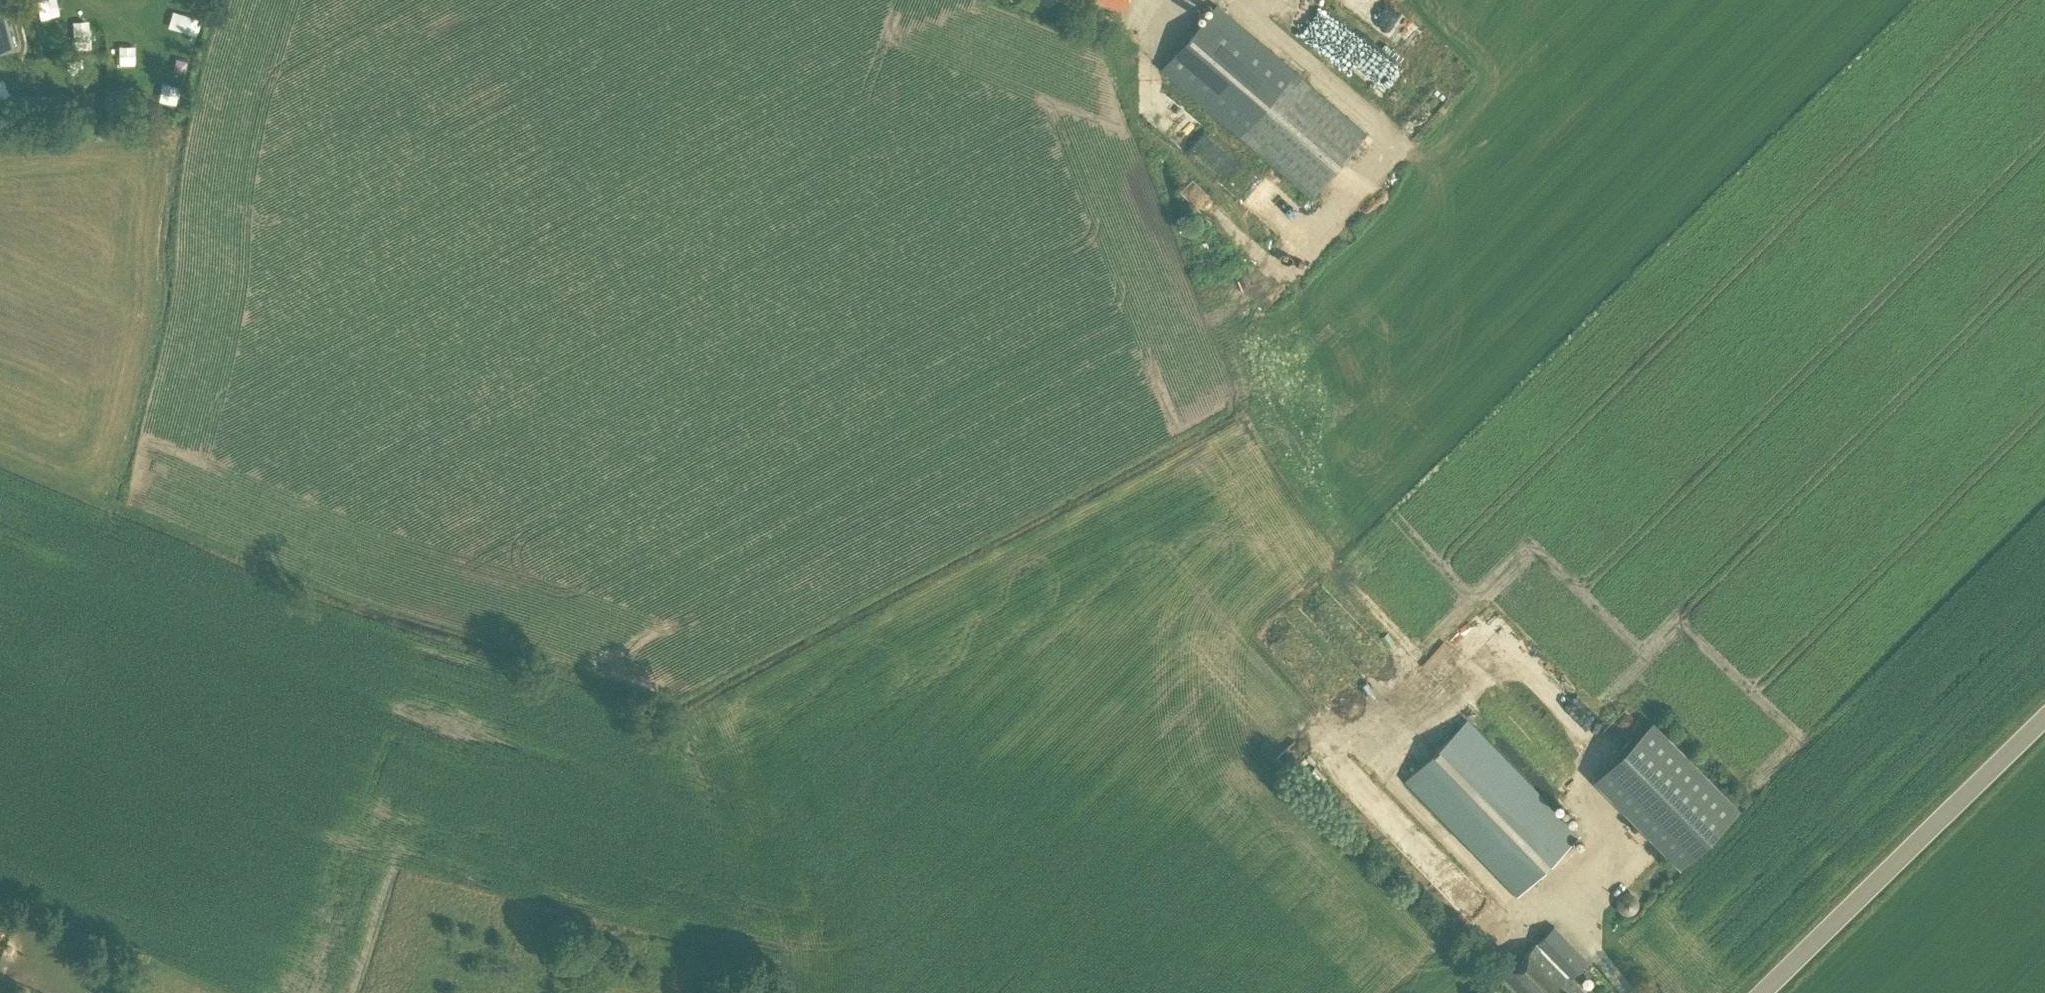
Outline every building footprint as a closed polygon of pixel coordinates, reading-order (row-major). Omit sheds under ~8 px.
[(9,28),(1,0),(0,0),(0,30),(9,28)] [(1124,11),(1129,0),(1096,0),(1124,11)] [(1217,3),(1160,69),(1311,198),(1368,132),(1217,3)] [(180,37),(180,52),(190,53),(191,37),(180,37)] [(106,113),(130,112),(128,87),(104,88),(106,113)] [(46,108),(23,109),(24,119),(46,118),(46,108)] [(1519,894),(1579,834),(1466,720),(1406,780),(1519,894)] [(1680,864),(1737,808),(1653,722),(1596,779),(1680,864)] [(1505,976),(1522,992),(1586,992),(1569,975),(1587,958),(1555,926),(1505,976)]
